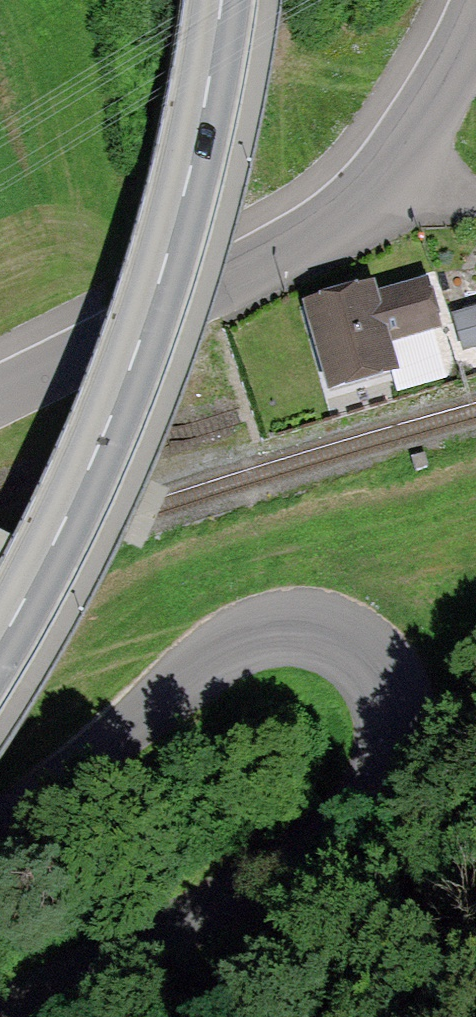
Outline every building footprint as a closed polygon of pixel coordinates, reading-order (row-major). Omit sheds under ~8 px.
[(372,282),(303,301),(327,390),(399,370),(390,340),(441,326),(427,277),(375,292),(372,282)] [(454,314),(464,350),(475,346),(475,308),(454,314)]
